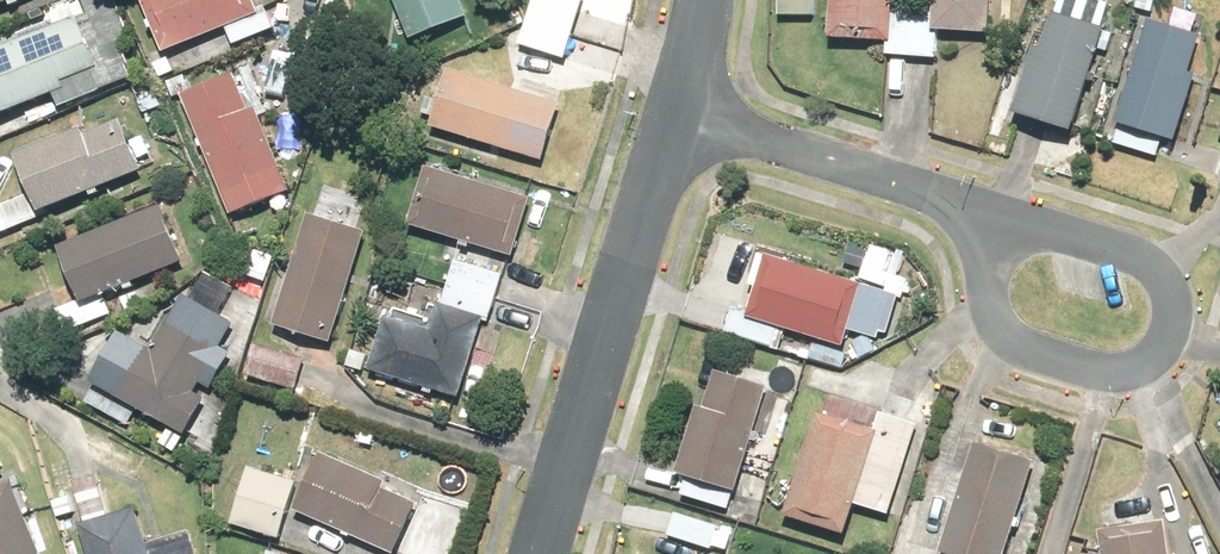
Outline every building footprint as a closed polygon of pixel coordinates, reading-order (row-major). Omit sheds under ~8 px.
[(166,42),(260,4),(258,0),(149,0),(166,42)] [(413,33),(471,10),(467,0),(400,0),(413,33)] [(891,0),(827,0),(826,33),(889,36),(891,0)] [(930,23),(987,26),(988,0),(931,0),(930,23)] [(1070,121),(1101,19),(1039,0),(1008,102),(1070,121)] [(0,38),(0,102),(1,105),(102,67),(79,8),(0,38)] [(1203,33),(1146,13),(1111,115),(1168,135),(1203,33)] [(294,58),(275,55),(269,100),(289,102),(294,58)] [(245,74),(187,98),(237,220),(296,197),(245,74)] [(453,78),(438,139),(546,166),(561,105),(453,78)] [(22,159),(43,217),(148,178),(126,120),(22,159)] [(428,168),(412,228),(520,257),(536,197),(428,168)] [(67,247),(89,305),(193,266),(171,208),(67,247)] [(285,323),(345,341),(376,234),(317,217),(285,323)] [(894,248),(866,238),(855,266),(883,277),(894,248)] [(763,244),(742,304),(840,338),(860,277),(763,244)] [(455,251),(439,296),(486,313),(502,267),(455,251)] [(279,259),(256,252),(246,283),(269,290),(279,259)] [(123,327),(96,374),(188,426),(207,392),(198,387),(205,374),(216,379),(234,346),(226,341),(240,317),(186,286),(153,344),(123,327)] [(457,390),(479,315),(430,300),(426,311),(384,298),(364,362),(457,390)] [(248,339),(243,368),(299,378),(305,349),(248,339)] [(678,478),(737,498),(774,393),(715,373),(678,478)] [(786,521),(845,542),(882,437),(823,417),(786,521)] [(956,553),(1007,553),(1038,465),(979,444),(942,549),(956,553)] [(426,498),(323,455),(299,512),(400,553),(402,553),(426,498)] [(276,530),(291,473),(244,461),(230,518),(276,530)] [(135,511),(111,518),(100,482),(70,491),(89,553),(148,553),(135,511)] [(19,484),(0,491),(0,553),(47,553),(19,484)] [(1100,525),(1104,553),(1167,553),(1161,515),(1100,525)] [(260,553),(297,553),(262,545),(260,553)]
